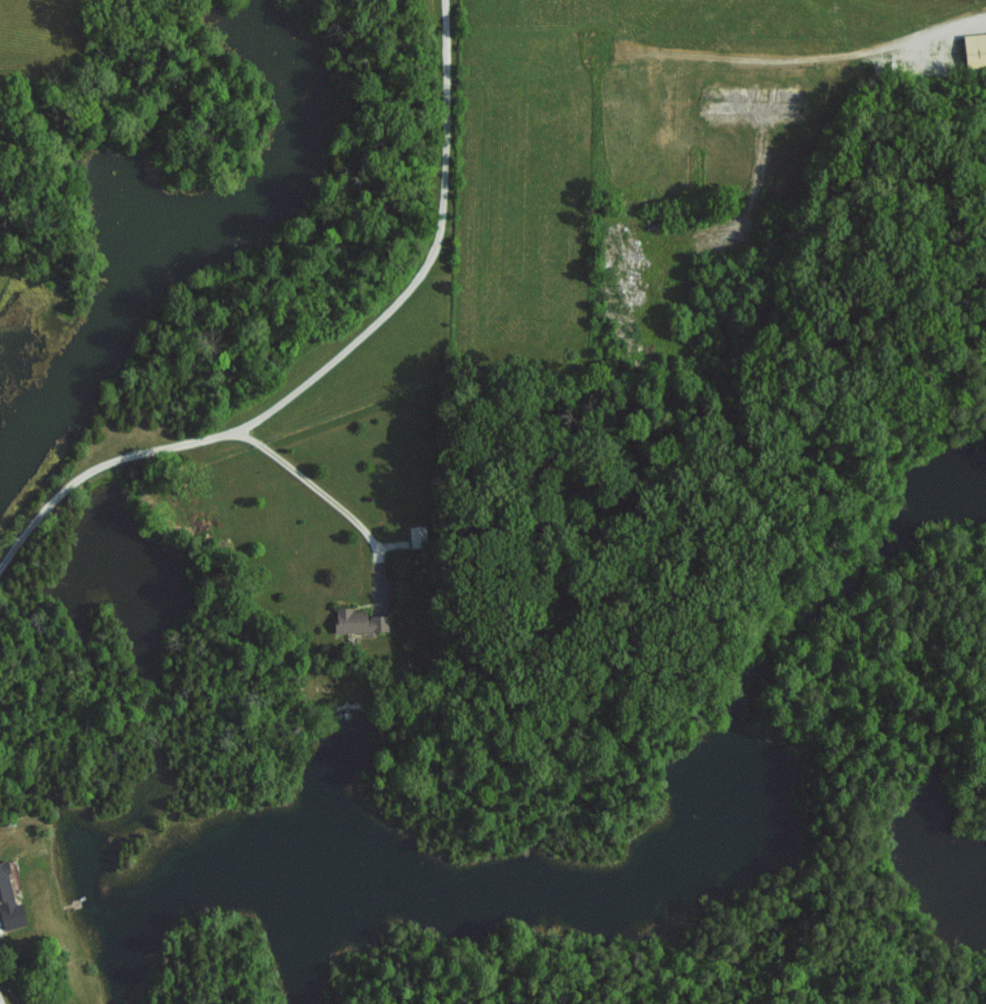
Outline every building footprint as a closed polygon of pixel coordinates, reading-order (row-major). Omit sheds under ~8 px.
[(965,69),(985,68),(985,32),(963,34),(965,69)] [(410,547),(426,546),(426,525),(409,526),(410,547)] [(387,631),(387,615),(366,615),(366,608),(332,609),(333,632),(387,631)] [(25,925),(20,902),(14,903),(5,860),(0,861),(0,922),(2,930),(25,925)]
